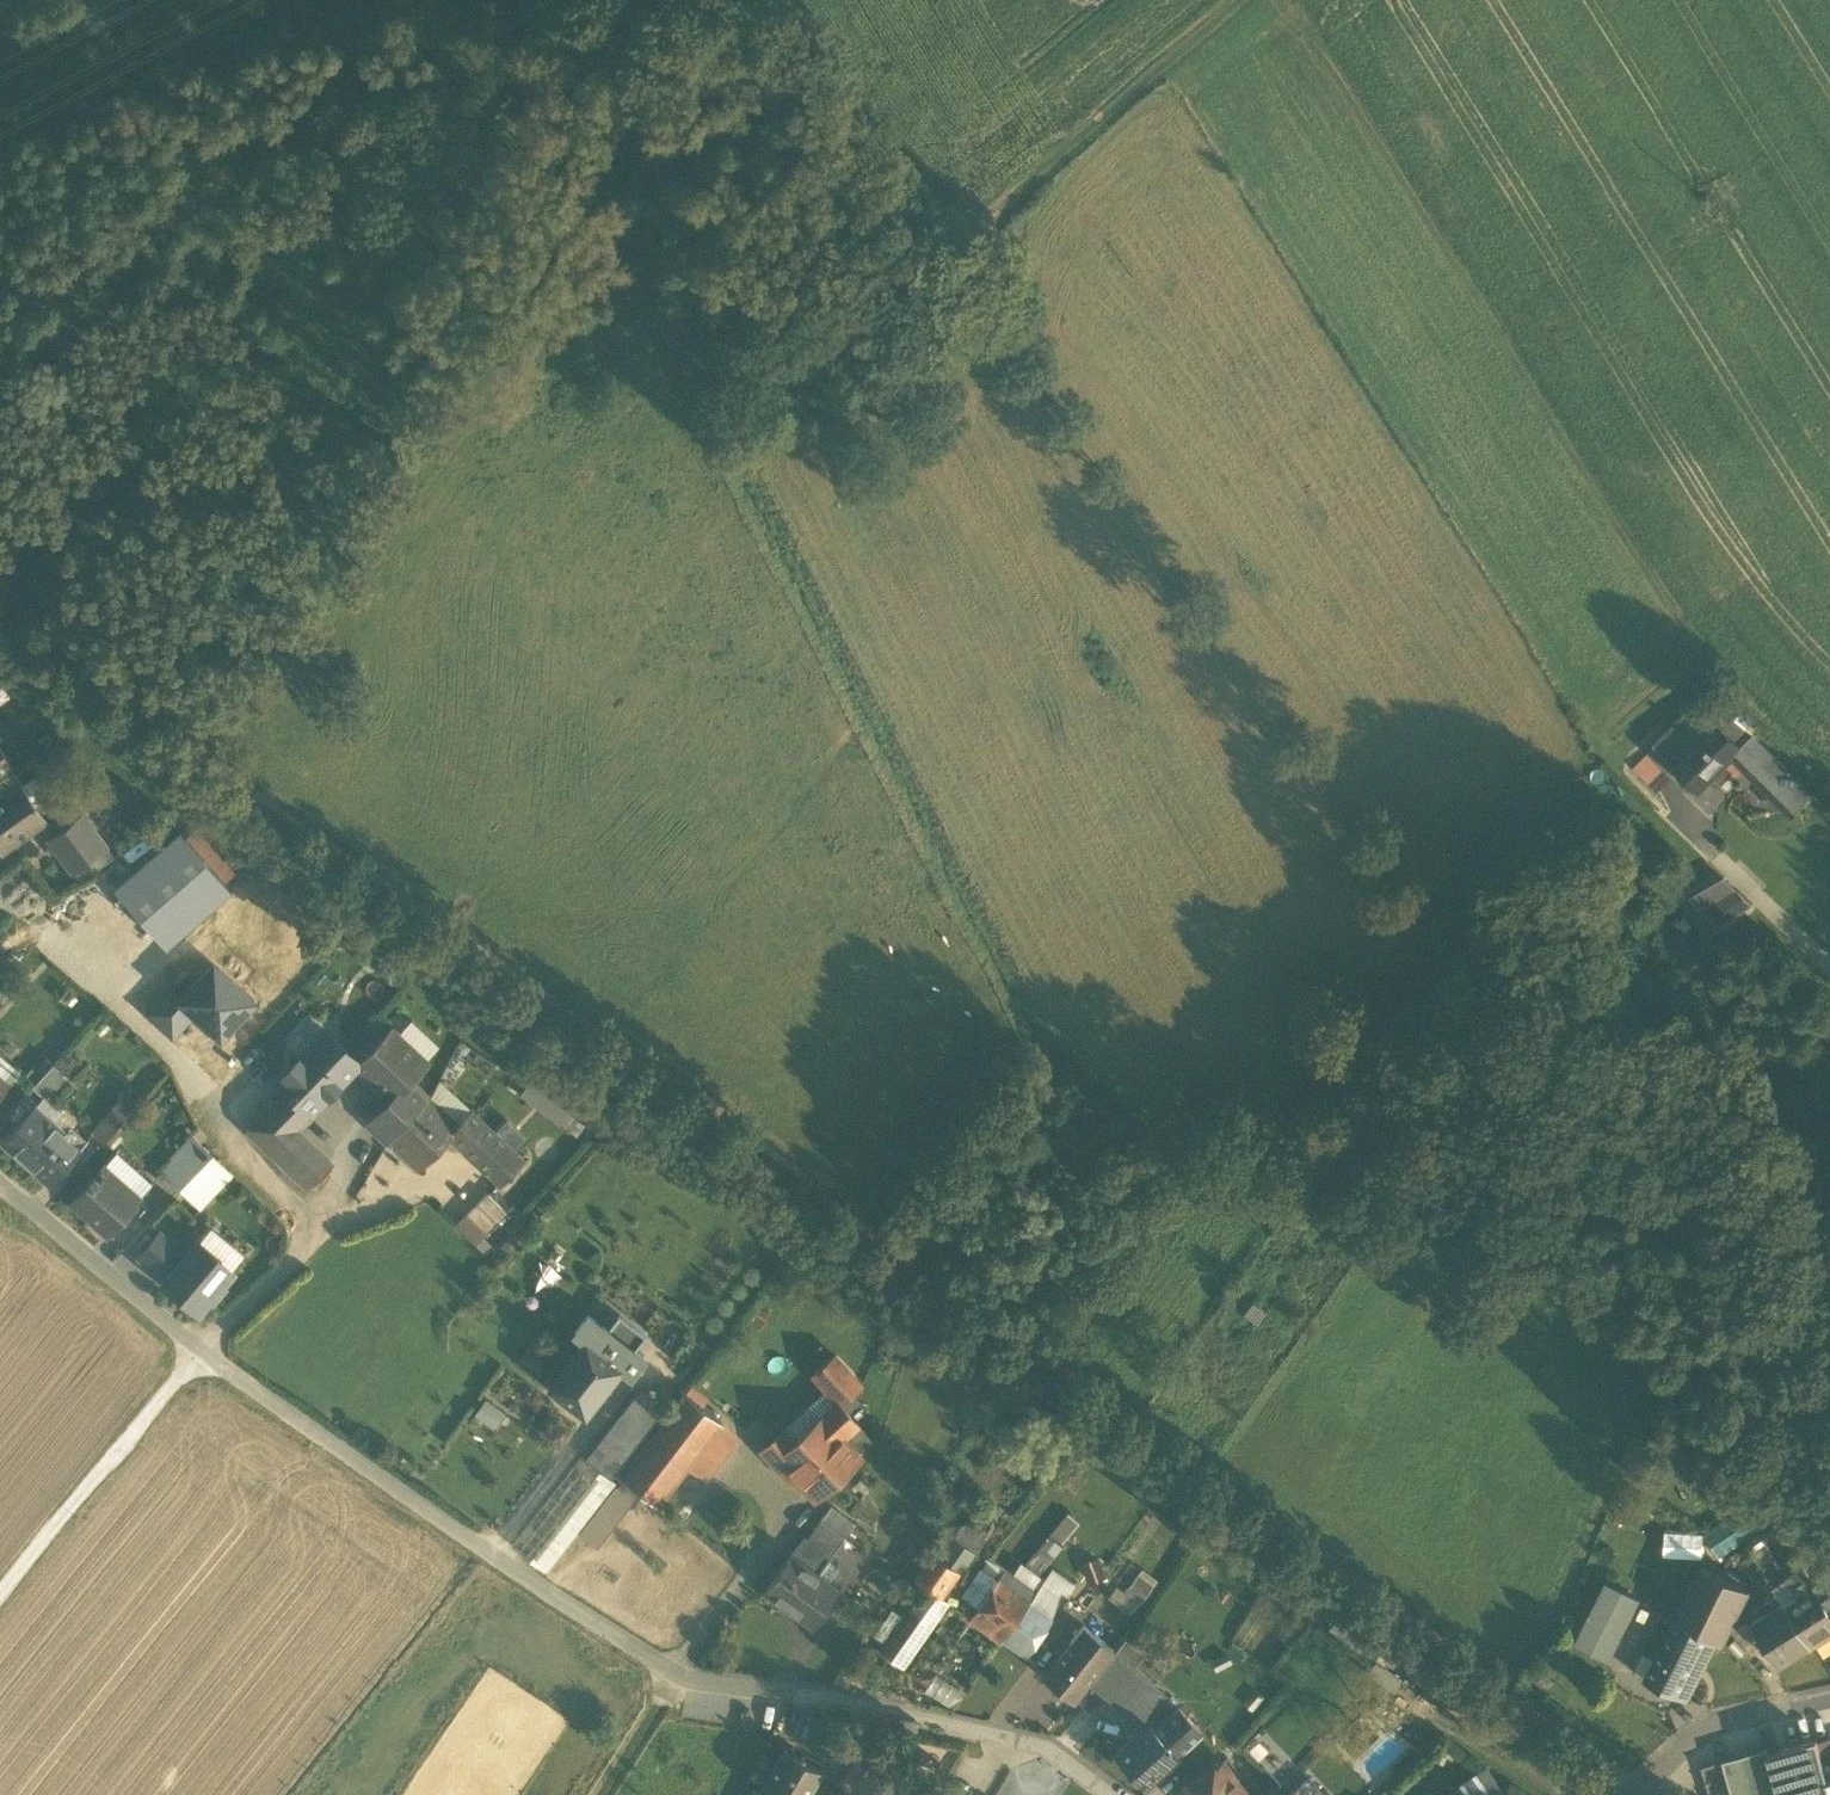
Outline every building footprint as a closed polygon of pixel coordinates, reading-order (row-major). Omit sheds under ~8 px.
[(1678,762),(1697,782),(1731,750),(1740,741),(1700,700),(1676,723),(1696,743),(1678,762)] [(1635,763),(1655,784),(1678,762),(1696,743),(1676,723),(1635,763)] [(1731,750),(1741,760),(1763,739),(1753,728),(1752,730),(1740,741),(1731,750)] [(1741,760),(1792,812),(1814,791),(1763,739),(1741,760)] [(12,770),(0,746),(0,776),(12,770)] [(4,798),(22,785),(21,783),(12,770),(0,776),(0,790),(4,798)] [(35,773),(21,783),(22,785),(43,812),(56,802),(35,773)] [(3,852),(47,818),(43,812),(22,785),(4,798),(0,802),(0,848),(3,852)] [(50,839),(73,870),(106,845),(83,815),(50,839)] [(178,829),(113,887),(166,947),(232,890),(178,829)] [(113,855),(106,845),(73,870),(78,877),(93,866),(94,869),(113,855)] [(1692,902),(1728,884),(1721,870),(1685,888),(1692,902)] [(1695,907),(1708,925),(1744,901),(1732,882),(1695,907)] [(254,999),(213,963),(180,999),(195,1013),(213,1029),(221,1036),(254,999)] [(168,988),(146,1013),(172,1037),(190,1018),(195,1013),(180,999),(168,988)] [(190,1018),(208,1034),(213,1029),(195,1013),(190,1018)] [(411,1019),(398,1033),(426,1059),(439,1045),(411,1019)] [(387,1143),(388,1141),(430,1098),(412,1081),(429,1063),(426,1059),(398,1033),(391,1027),(358,1062),(354,1066),(356,1068),(390,1100),(367,1125),(387,1143)] [(310,1115),(351,1073),(346,1067),(354,1058),(326,1030),(276,1082),(284,1090),(310,1115)] [(8,1084),(21,1070),(0,1051),(0,1076),(8,1084)] [(358,1062),(354,1058),(346,1067),(351,1073),(356,1068),(354,1066),(358,1062)] [(43,1097),(44,1098),(65,1075),(53,1064),(32,1088),(43,1097)] [(4,1089),(8,1084),(0,1076),(0,1085),(4,1089)] [(438,1081),(430,1098),(457,1125),(469,1112),(470,1111),(438,1081)] [(520,1098),(559,1126),(568,1113),(529,1085),(520,1098)] [(295,1131),(310,1115),(284,1090),(246,1129),(308,1188),(331,1165),(295,1131)] [(127,1091),(111,1108),(124,1120),(139,1103),(127,1091)] [(43,1097),(35,1106),(64,1133),(70,1126),(73,1124),(44,1098),(43,1097)] [(448,1134),(457,1125),(430,1098),(388,1141),(419,1170),(450,1136),(448,1134)] [(4,1141),(50,1182),(86,1141),(70,1126),(64,1133),(35,1106),(4,1141)] [(102,1144),(124,1120),(111,1108),(90,1132),(102,1144)] [(492,1133),(469,1112),(457,1125),(448,1134),(450,1136),(503,1185),(524,1163),(512,1152),(492,1133)] [(507,1117),(492,1133),(512,1152),(527,1136),(507,1117)] [(159,1169),(169,1179),(200,1146),(190,1136),(159,1169)] [(179,1189),(200,1208),(232,1176),(211,1156),(200,1146),(169,1179),(179,1189)] [(117,1151),(104,1166),(139,1197),(152,1183),(117,1151)] [(90,1215),(109,1232),(139,1197),(104,1166),(72,1202),(88,1217),(90,1215)] [(469,1217),(489,1236),(508,1216),(488,1197),(469,1217)] [(211,1226),(198,1242),(231,1269),(244,1254),(211,1226)] [(186,1254),(159,1233),(138,1258),(154,1270),(157,1266),(168,1276),(186,1254)] [(198,1312),(208,1301),(213,1306),(228,1288),(223,1283),(233,1271),(231,1269),(198,1242),(197,1241),(186,1254),(168,1276),(165,1279),(163,1282),(198,1312)] [(154,1270),(165,1279),(168,1276),(157,1266),(154,1270)] [(618,1314),(606,1329),(632,1349),(633,1349),(645,1334),(618,1314)] [(585,1340),(611,1359),(615,1353),(624,1360),(632,1349),(606,1329),(598,1323),(588,1315),(574,1332),(585,1340)] [(550,1386),(585,1413),(620,1367),(611,1359),(585,1340),(550,1386)] [(633,1349),(632,1349),(624,1360),(615,1353),(611,1359),(620,1367),(630,1374),(643,1357),(633,1349)] [(813,1375),(839,1404),(860,1385),(834,1356),(813,1375)] [(692,1385),(686,1392),(701,1405),(708,1397),(692,1385)] [(664,1407),(641,1389),(620,1416),(644,1434),(664,1407)] [(721,1421),(701,1405),(686,1392),(629,1466),(620,1478),(639,1493),(657,1507),(687,1466),(721,1421)] [(506,1413),(485,1399),(473,1416),(493,1430),(506,1413)] [(794,1475),(816,1499),(861,1458),(856,1453),(871,1440),(837,1403),(794,1442),(784,1430),(762,1450),(789,1479),(794,1475)] [(614,1474),(620,1478),(629,1466),(623,1462),(644,1434),(620,1416),(587,1459),(611,1478),(614,1474)] [(740,1436),(721,1421),(687,1466),(707,1480),(740,1436)] [(577,1532),(616,1481),(611,1478),(587,1459),(582,1455),(512,1547),(545,1572),(577,1532)] [(1076,1470),(1064,1485),(1075,1493),(1087,1478),(1076,1470)] [(596,1547),(639,1493),(620,1478),(614,1474),(611,1478),(616,1481),(577,1532),(596,1547)] [(844,1537),(853,1525),(831,1508),(821,1520),(844,1537)] [(1067,1514),(1050,1534),(1061,1544),(1079,1525),(1067,1514)] [(844,1537),(821,1520),(814,1530),(815,1530),(807,1541),(828,1558),(844,1537)] [(962,1523),(937,1559),(957,1573),(961,1576),(986,1539),(962,1523)] [(1064,1546),(1061,1544),(1050,1534),(1024,1563),(1037,1577),(1064,1546)] [(1755,1555),(1768,1547),(1760,1535),(1747,1543),(1755,1555)] [(790,1557),(826,1583),(837,1569),(836,1564),(828,1558),(807,1541),(804,1538),(790,1557)] [(1755,1555),(1774,1586),(1787,1577),(1780,1566),(1768,1547),(1755,1555)] [(924,1587),(939,1598),(957,1573),(937,1559),(933,1556),(915,1580),(924,1587)] [(1829,1633),(1829,1588),(1822,1592),(1817,1583),(1820,1581),(1818,1577),(1815,1579),(1806,1563),(1801,1567),(1793,1556),(1780,1566),(1787,1577),(1774,1586),(1784,1602),(1813,1644),(1829,1633)] [(826,1583),(790,1557),(765,1591),(812,1624),(836,1590),(826,1583)] [(1099,1558),(1081,1564),(1087,1583),(1105,1578),(1099,1558)] [(1021,1565),(1014,1576),(1036,1592),(1044,1581),(1037,1577),(1021,1565)] [(1055,1565),(1044,1581),(1067,1597),(1078,1582),(1055,1565)] [(1719,1640),(1722,1642),(1749,1589),(1702,1565),(1675,1619),(1709,1636),(1719,1640)] [(1143,1569),(1124,1593),(1139,1605),(1158,1581),(1143,1569)] [(966,1594),(981,1605),(998,1581),(983,1570),(966,1594)] [(1030,1601),(1036,1592),(1014,1576),(1005,1570),(999,1579),(1030,1601)] [(999,1579),(998,1581),(981,1605),(970,1620),(1002,1642),(1029,1602),(1030,1601),(999,1579)] [(1573,1642),(1609,1660),(1641,1599),(1605,1580),(1573,1642)] [(1052,1618),(1067,1597),(1044,1581),(1036,1592),(1030,1601),(1029,1602),(1052,1618)] [(939,1598),(924,1587),(880,1653),(905,1670),(949,1604),(939,1598)] [(1139,1605),(1124,1593),(1117,1587),(1108,1598),(1130,1616),(1139,1605)] [(1052,1618),(1029,1602),(1002,1642),(1025,1658),(1052,1618)] [(1813,1645),(1813,1644),(1784,1602),(1752,1623),(1779,1666),(1813,1645)] [(901,1616),(891,1609),(873,1637),(882,1643),(901,1616)] [(1364,1635),(1335,1617),(1328,1629),(1357,1647),(1364,1635)] [(1646,1677),(1680,1694),(1709,1636),(1675,1619),(1656,1658),(1646,1677)] [(1042,1677),(1075,1703),(1088,1686),(1090,1684),(1088,1682),(1112,1653),(1082,1627),(1042,1677)] [(1709,1636),(1680,1694),(1690,1699),(1719,1640),(1709,1636)] [(1125,1640),(1114,1654),(1134,1669),(1145,1656),(1125,1640)] [(1646,1677),(1656,1658),(1643,1652),(1633,1670),(1646,1677)] [(1152,1731),(1176,1756),(1201,1732),(1177,1708),(1144,1678),(1134,1669),(1114,1654),(1090,1684),(1088,1686),(1142,1728),(1149,1734),(1152,1731)] [(1397,1680),(1373,1664),(1367,1673),(1391,1689),(1397,1680)] [(923,1689),(949,1703),(957,1688),(931,1674),(923,1689)] [(1149,1734),(1142,1728),(1114,1754),(1121,1760),(1149,1734)] [(1121,1760),(1144,1785),(1176,1756),(1152,1731),(1149,1734),(1121,1760)] [(1779,1794),(1829,1794),(1829,1788),(1827,1778),(1828,1778),(1817,1737),(1769,1751),(1767,1751),(1779,1794)] [(1723,1759),(1733,1794),(1779,1794),(1767,1751),(1769,1751),(1768,1746),(1723,1759)] [(823,1772),(783,1749),(758,1792),(764,1794),(809,1794),(823,1772)] [(1182,1794),(1244,1794),(1245,1794),(1222,1762),(1180,1792),(1182,1794)] [(1481,1769),(1449,1791),(1451,1794),(1452,1794),(1495,1794),(1502,1790),(1495,1779),(1481,1769)] [(1307,1776),(1287,1794),(1326,1794),(1307,1776)] [(1379,1794),(1396,1794),(1388,1786),(1379,1794)]
